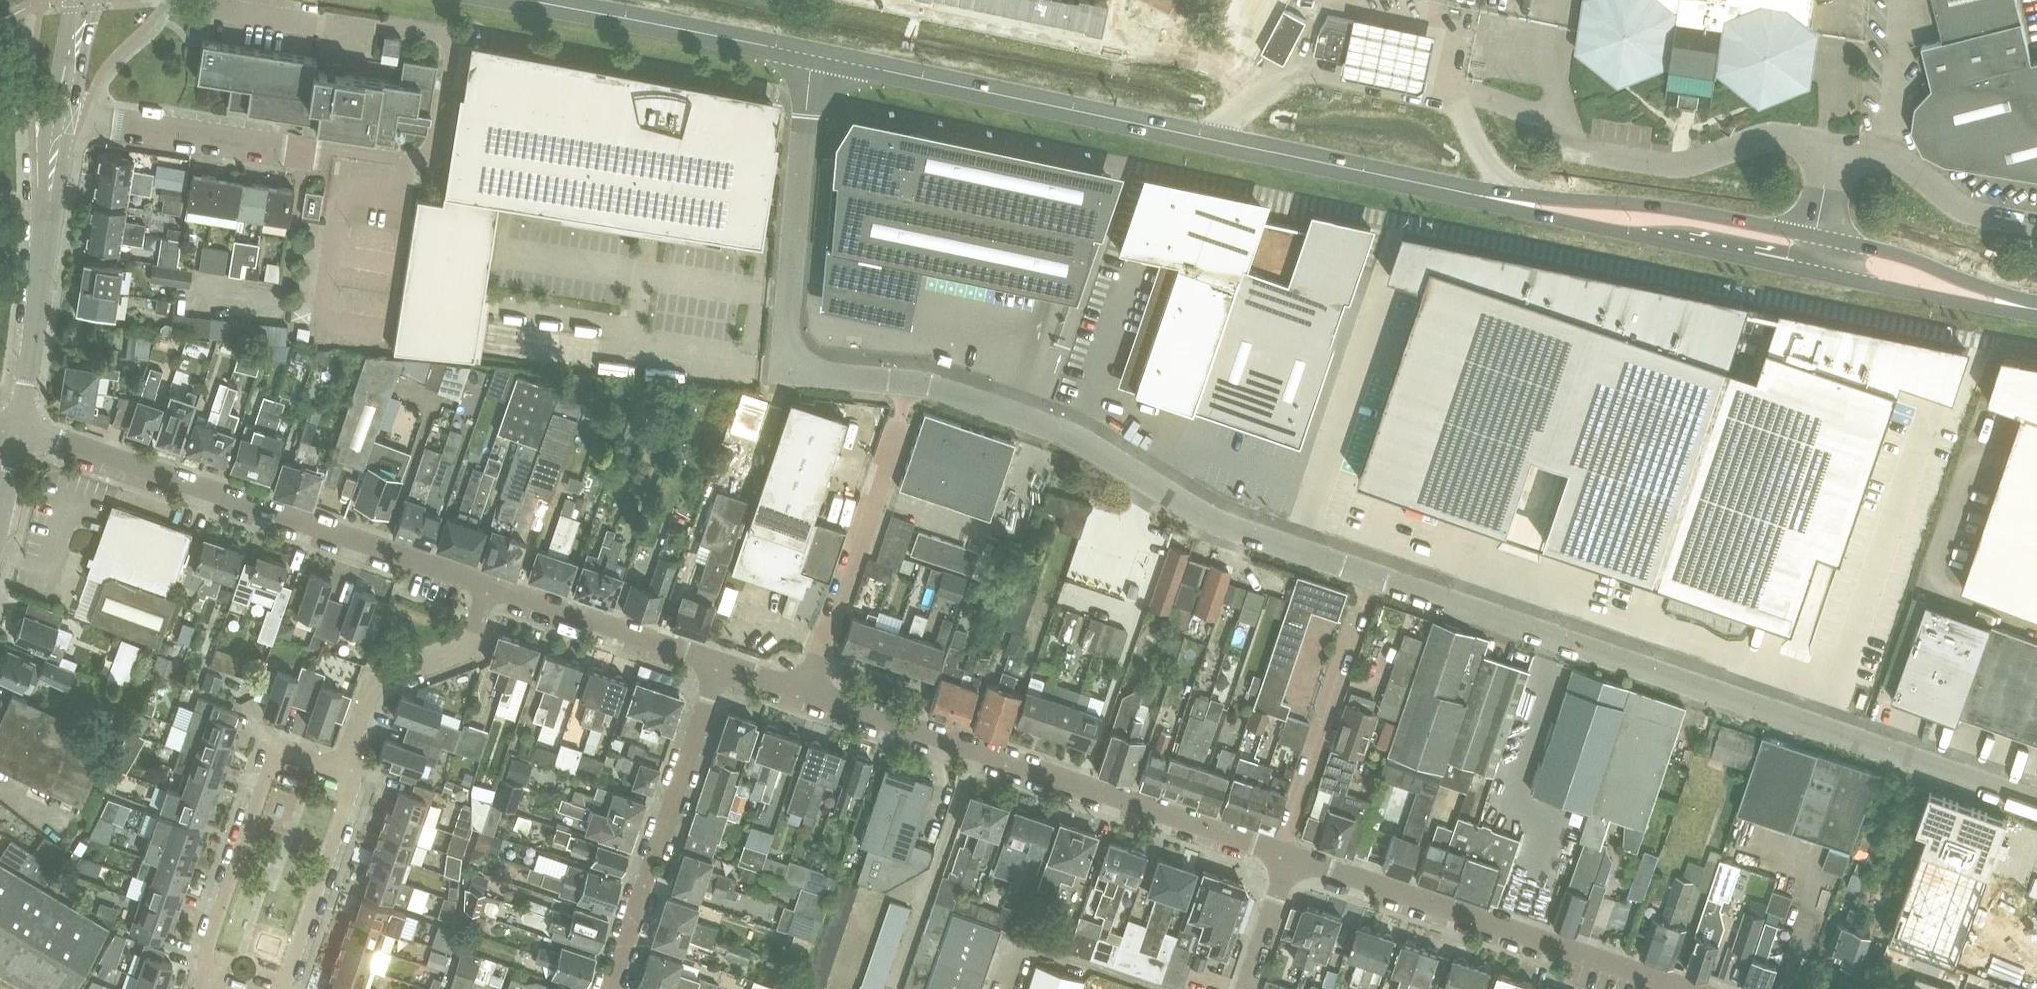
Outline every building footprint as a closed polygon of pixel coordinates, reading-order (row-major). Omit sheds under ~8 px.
[(1083,23),(1083,25),(1099,29),(1105,0),(976,0),(1083,23)] [(1154,6),(1172,15),(1180,0),(1143,0),(1154,6)] [(1217,43),(1256,63),(1262,50),(1278,22),(1309,29),(1314,5),(1292,0),(1239,0),(1217,43)] [(1670,64),(1665,101),(1711,108),(1717,64),(1761,98),(1806,81),(1813,33),(1809,29),(1813,0),(1589,0),(1582,47),(1620,77),(1672,57),(1670,64)] [(1943,38),(1922,44),(1932,85),(1915,104),(1912,128),(1923,150),(1945,162),(2036,176),(2036,58),(2031,60),(2021,19),(2017,0),(1934,0),(1943,38)] [(1357,10),(1353,30),(1357,31),(1350,61),(1346,60),(1343,73),(1416,88),(1429,81),(1440,27),(1357,10)] [(1357,31),(1353,30),(1329,25),(1319,32),(1315,53),(1346,60),(1350,61),(1357,31)] [(401,37),(384,35),(381,52),(398,54),(401,37)] [(202,39),(200,48),(196,77),(230,83),(226,106),(304,117),(303,120),(316,122),(315,126),(318,127),(393,139),(394,127),(427,132),(437,64),(402,58),(399,82),(333,71),(334,61),(325,60),(324,70),(314,69),(316,58),(202,39)] [(777,142),(774,141),(767,140),(774,102),(476,47),(469,93),(459,92),(442,201),(417,197),(393,350),(474,358),(499,201),(652,225),(761,242),(762,237),(777,142)] [(835,179),(829,245),(1047,291),(1074,297),(1083,270),(1085,270),(1088,263),(1089,260),(1086,260),(1102,184),(1105,171),(853,118),(838,142),(835,175),(831,174),(831,178),(835,179)] [(101,153),(98,173),(151,182),(153,172),(131,168),(133,158),(101,153)] [(164,184),(184,188),(185,188),(187,170),(165,167),(163,184),(164,184)] [(187,206),(211,210),(216,176),(192,172),(187,206)] [(149,193),(151,182),(98,173),(95,196),(126,201),(128,189),(149,193)] [(216,176),(211,210),(236,214),(242,180),(216,176)] [(236,214),(261,218),(266,184),(242,180),(236,214)] [(1308,227),(1304,226),(1257,216),(1261,205),(1145,180),(1132,218),(1123,244),(1119,244),(1118,248),(1142,253),(1143,253),(1142,257),(1161,261),(1161,257),(1179,261),(1135,389),(1135,390),(1191,409),(1193,405),(1236,420),(1299,441),(1348,296),(1359,266),(1358,266),(1371,228),(1313,216),(1309,226),(1308,227)] [(184,188),(164,184),(162,196),(182,199),(184,188)] [(294,188),(266,184),(261,218),(289,223),(294,188)] [(322,193),(304,191),(301,215),(318,218),(322,193)] [(93,204),(90,224),(143,233),(145,223),(123,219),(125,209),(93,204)] [(141,243),(143,233),(90,224),(86,246),(118,251),(120,240),(141,243)] [(168,236),(181,238),(182,228),(169,226),(168,236)] [(1425,287),(1360,478),(1363,479),(1364,479),(1508,528),(1535,450),(1571,463),(1545,541),(1653,578),(1660,581),(1660,580),(1793,626),(1820,548),(1842,555),(1902,379),(1954,397),(1962,373),(1959,372),(1966,349),(1784,312),(1773,344),(1769,342),(1759,372),(1730,362),(1731,359),(1728,358),(1746,304),(1407,234),(1400,256),(1396,255),(1389,275),(1394,276),(1403,280),(1425,287)] [(178,255),(181,238),(167,236),(165,253),(178,255)] [(257,242),(245,241),(242,262),(254,264),(257,242)] [(215,247),(213,260),(211,270),(224,272),(225,262),(227,249),(215,247)] [(922,270),(826,252),(822,312),(909,331),(922,270)] [(199,268),(211,270),(213,260),(200,258),(199,268)] [(84,260),(80,285),(119,292),(123,266),(84,260)] [(150,278),(176,282),(188,284),(190,269),(153,262),(150,278)] [(245,265),(244,276),(257,278),(258,267),(245,265)] [(115,317),(119,292),(80,285),(76,311),(115,317)] [(157,297),(155,310),(166,312),(168,298),(157,297)] [(172,332),(183,333),(286,344),(288,324),(173,313),(172,332)] [(298,326),(296,343),(308,345),(310,328),(298,326)] [(128,334),(126,357),(148,359),(151,336),(128,334)] [(109,347),(106,361),(115,362),(117,349),(109,347)] [(329,354),(330,349),(318,348),(314,360),(336,367),(340,357),(329,354)] [(389,395),(398,371),(403,357),(366,354),(322,481),(335,485),(344,459),(359,464),(359,462),(364,463),(374,438),(384,409),(389,395)] [(424,384),(437,389),(444,361),(403,357),(398,371),(425,382),(424,384)] [(2005,358),(1993,396),(1989,394),(1988,398),(2022,410),(1963,585),(2036,612),(2036,363),(2005,358)] [(67,364),(64,384),(95,389),(98,373),(118,376),(120,367),(86,361),(85,367),(67,364)] [(446,362),(444,361),(437,389),(460,398),(470,365),(446,363),(446,362)] [(133,433),(134,433),(141,436),(142,436),(143,436),(144,435),(145,434),(145,433),(147,434),(150,425),(153,418),(155,419),(160,405),(152,403),(157,389),(155,389),(162,369),(150,366),(133,419),(130,428),(132,429),(131,430),(131,431),(132,432),(133,433)] [(512,385),(517,373),(518,369),(504,367),(498,382),(512,385)] [(501,502),(485,554),(482,563),(498,568),(522,496),(559,388),(517,373),(512,385),(497,430),(520,439),(500,494),(508,497),(501,502)] [(577,417),(591,375),(565,373),(559,388),(522,496),(498,568),(514,574),(517,565),(540,492),(549,496),(577,417)] [(197,453),(205,455),(223,402),(229,384),(220,381),(206,422),(196,419),(189,439),(186,449),(188,449),(187,451),(196,455),(197,453)] [(92,408),(95,389),(64,384),(61,402),(63,405),(72,406),(71,413),(72,413),(107,424),(110,415),(92,408)] [(229,384),(223,402),(205,455),(213,458),(212,460),(222,463),(222,461),(224,461),(234,432),(223,428),(231,405),(238,387),(229,384)] [(197,392),(188,389),(184,398),(168,393),(162,410),(166,411),(157,439),(161,440),(159,445),(173,450),(174,445),(179,446),(197,392)] [(740,394),(730,425),(757,433),(767,402),(740,394)] [(119,406),(112,425),(127,429),(137,398),(121,395),(120,398),(117,406),(119,406)] [(241,434),(234,455),(231,466),(250,472),(268,414),(273,398),(263,395),(253,426),(241,422),(238,431),(241,434)] [(389,395),(384,409),(395,413),(400,399),(389,395)] [(271,471),(280,446),(284,435),(274,432),(285,402),(273,398),(268,414),(250,472),(269,478),(271,471)] [(812,519),(846,418),(789,399),(731,571),(802,595),(809,574),(829,581),(846,531),(812,519)] [(924,411),(899,487),(989,518),(1015,442),(924,411)] [(283,494),(284,496),(289,498),(291,496),(293,497),(309,442),(313,430),(315,423),(306,420),(293,463),(284,460),(274,491),(283,494)] [(313,430),(309,442),(293,497),(294,497),(295,500),(300,501),(302,500),(311,503),(321,472),(311,470),(323,433),(313,430)] [(410,539),(433,477),(435,472),(439,459),(445,441),(428,436),(417,467),(423,469),(422,473),(411,503),(404,500),(397,520),(393,533),(410,539)] [(364,463),(369,465),(355,502),(388,514),(391,505),(409,456),(411,451),(374,438),(364,463)] [(435,472),(433,477),(410,539),(429,545),(433,532),(439,513),(443,500),(443,499),(443,498),(441,496),(437,494),(444,475),(447,475),(451,462),(439,459),(435,472)] [(440,546),(439,549),(447,551),(450,550),(456,552),(483,470),(473,466),(455,519),(447,516),(441,536),(437,545),(440,546)] [(483,470),(456,552),(463,554),(464,557),(472,560),(473,558),(475,558),(478,550),(484,529),(476,526),(494,473),(483,470)] [(683,631),(684,629),(684,627),(703,633),(717,591),(749,501),(718,490),(700,541),(712,545),(699,584),(707,587),(702,599),(684,592),(679,607),(675,618),(673,618),(670,626),(683,631)] [(1046,492),(1042,507),(1064,514),(1060,529),(1079,535),(1089,505),(1046,492)] [(192,532),(117,505),(99,556),(109,560),(113,570),(112,574),(111,574),(105,577),(105,576),(90,618),(158,643),(175,597),(169,595),(192,532)] [(539,580),(546,582),(569,516),(560,513),(547,551),(537,548),(533,563),(528,576),(530,577),(531,579),(537,581),(539,580)] [(911,533),(915,522),(891,514),(888,525),(911,533)] [(556,588),(562,590),(564,588),(566,589),(576,560),(566,557),(573,537),(579,519),(569,516),(546,582),(555,585),(556,588)] [(907,545),(911,533),(888,525),(884,536),(907,545)] [(918,531),(910,553),(922,558),(930,535),(918,531)] [(667,534),(662,546),(670,549),(675,537),(667,534)] [(972,575),(984,579),(988,566),(997,568),(1006,540),(986,534),(972,575)] [(204,536),(190,580),(200,583),(196,593),(206,596),(207,592),(224,543),(216,540),(217,537),(209,535),(208,537),(204,536)] [(930,535),(922,558),(935,562),(942,539),(930,535)] [(625,564),(614,560),(621,539),(613,536),(610,544),(592,598),(601,601),(600,603),(609,606),(610,604),(612,604),(625,564)] [(884,536),(880,548),(903,557),(907,545),(884,536)] [(947,566),(954,543),(942,539),(935,562),(947,566)] [(585,595),(592,598),(610,544),(602,541),(597,556),(587,552),(574,591),(575,592),(574,594),(584,598),(585,595)] [(207,592),(216,595),(218,589),(222,576),(232,580),(243,549),(239,548),(240,545),(232,542),(231,545),(224,543),(207,592)] [(959,570),(967,547),(954,543),(947,566),(959,570)] [(1174,596),(1188,556),(1190,552),(1170,545),(1149,604),(1169,610),(1172,602),(1174,596)] [(967,547),(959,570),(971,574),(979,551),(967,547)] [(889,581),(894,566),(899,568),(903,557),(880,548),(876,560),(869,557),(863,572),(889,581)] [(239,579),(233,597),(230,606),(246,611),(249,602),(253,590),(275,597),(279,585),(286,564),(258,554),(248,583),(239,579)] [(633,582),(627,598),(624,607),(627,608),(626,612),(637,615),(638,612),(654,617),(662,592),(665,593),(677,560),(659,554),(648,587),(633,582)] [(1205,562),(1188,556),(1174,596),(1172,602),(1189,607),(1205,562)] [(1215,617),(1218,609),(1214,608),(1227,570),(1208,563),(1193,609),(1215,617)] [(939,583),(961,590),(965,579),(943,571),(939,583)] [(321,648),(325,636),(336,603),(325,599),(327,595),(332,580),(311,572),(305,589),(300,604),(297,613),(318,620),(314,632),(309,644),(321,648)] [(1346,591),(1296,574),(1279,625),(1303,633),(1311,610),(1337,618),(1346,591)] [(1241,606),(1248,587),(1229,581),(1222,600),(1241,606)] [(1014,583),(1007,604),(1028,611),(1032,599),(1035,590),(1014,583)] [(355,587),(349,603),(348,607),(336,603),(325,636),(337,640),(341,628),(362,635),(376,595),(355,587)] [(1265,594),(1248,587),(1241,606),(1237,618),(1245,621),(1254,624),(1265,594)] [(1749,614),(1673,587),(1665,610),(1741,637),(1749,614)] [(1264,611),(1281,617),(1287,599),(1270,593),(1264,611)] [(1927,601),(1892,697),(1894,699),(1895,697),(1955,719),(1954,720),(1957,721),(1960,715),(1992,625),(1927,601)] [(1001,623),(1013,627),(1022,630),(1028,611),(1007,604),(1001,623)] [(1067,641),(1078,611),(1067,607),(1056,637),(1067,641)] [(272,643),(283,613),(271,609),(268,608),(257,638),(272,643)] [(864,620),(851,615),(841,646),(862,653),(873,622),(875,614),(867,611),(864,620)] [(885,660),(908,668),(918,638),(926,615),(914,611),(906,634),(896,630),(885,660)] [(44,621),(24,613),(23,617),(20,618),(18,623),(19,625),(14,638),(33,645),(32,648),(61,659),(62,655),(66,646),(52,641),(58,626),(51,623),(49,620),(44,621)] [(1080,646),(1091,649),(1101,620),(1091,616),(1080,646)] [(934,643),(918,638),(908,668),(933,677),(943,646),(952,620),(943,617),(934,643)] [(1441,769),(1445,757),(1485,638),(1486,638),(1487,637),(1432,619),(1425,640),(1422,648),(1420,654),(1417,664),(1413,674),(1409,686),(1398,719),(1387,752),(1425,764),(1441,769)] [(1091,649),(1104,654),(1118,659),(1127,632),(1125,627),(1115,624),(1101,620),(1091,649)] [(862,653),(885,660),(896,630),(873,622),(862,653)] [(2006,732),(2036,646),(2036,640),(1992,624),(1992,625),(1960,715),(2006,732)] [(1279,625),(1275,636),(1299,644),(1303,633),(1279,625)] [(197,626),(191,643),(201,646),(206,629),(197,626)] [(942,666),(941,676),(929,712),(928,713),(945,719),(959,680),(963,667),(954,664),(960,648),(962,641),(965,631),(955,627),(942,666)] [(1017,645),(1022,630),(1013,627),(1005,650),(1009,651),(1004,666),(1011,669),(1018,645),(1017,645)] [(503,688),(519,640),(499,633),(489,662),(501,666),(495,685),(503,688)] [(1404,633),(1399,647),(1420,654),(1422,648),(1425,640),(1404,633)] [(1165,634),(1161,649),(1177,653),(1181,639),(1165,634)] [(1275,636),(1271,648),(1295,656),(1299,644),(1275,636)] [(1472,767),(1491,774),(1529,669),(1483,654),(1488,638),(1487,637),(1486,638),(1485,638),(1445,757),(1472,767)] [(507,705),(516,677),(517,672),(529,676),(539,647),(519,640),(503,688),(498,702),(507,705)] [(1025,647),(1018,645),(1011,669),(1018,671),(1025,647)] [(2036,743),(2036,646),(2006,732),(2036,743)] [(239,656),(216,648),(210,665),(233,673),(239,656)] [(1292,667),(1295,656),(1271,648),(1267,659),(1292,667)] [(75,669),(74,669),(59,663),(45,658),(42,665),(9,650),(3,663),(1,662),(0,663),(0,679),(22,689),(28,677),(35,680),(38,675),(67,688),(75,669)] [(985,672),(991,653),(980,650),(974,668),(985,672)] [(116,651),(107,676),(127,684),(137,659),(116,651)] [(549,652),(546,651),(536,682),(546,685),(534,719),(543,722),(565,658),(560,656),(558,655),(556,652),(551,651),(549,652)] [(176,676),(182,661),(158,653),(153,668),(176,676)] [(61,659),(59,663),(74,669),(77,661),(62,655),(61,659)] [(1396,657),(1393,666),(1413,674),(1417,664),(1396,657)] [(570,660),(565,658),(543,722),(554,725),(556,718),(565,692),(573,694),(583,664),(580,663),(578,660),(573,658),(570,660)] [(1267,659),(1263,671),(1288,679),(1292,667),(1267,659)] [(305,695),(314,668),(302,664),(298,676),(278,669),(263,710),(284,717),(293,691),(305,695)] [(591,725),(609,673),(602,671),(603,668),(594,665),(594,668),(590,667),(580,697),(588,699),(580,722),(591,726),(591,725)] [(314,668),(305,695),(316,698),(312,710),(307,725),(328,732),(333,718),(342,691),(321,684),(325,673),(314,668)] [(1532,791),(1587,808),(1628,686),(1573,668),(1532,791)] [(972,728),(988,733),(1008,672),(1002,670),(996,685),(987,682),(972,728)] [(1269,711),(1285,716),(1285,715),(1289,705),(1280,702),(1288,679),(1263,671),(1251,706),(1269,711)] [(223,677),(207,672),(202,687),(218,692),(223,677)] [(1008,672),(988,733),(1005,739),(1005,738),(1017,702),(1019,693),(1010,690),(1015,675),(1008,672)] [(609,673),(591,725),(591,726),(586,741),(594,744),(607,706),(617,709),(627,679),(624,678),(622,675),(618,673),(615,675),(609,673)] [(969,683),(959,680),(945,719),(964,725),(980,676),(972,673),(969,683)] [(1041,692),(1027,688),(1015,721),(1040,730),(1056,683),(1045,679),(1041,692)] [(1398,719),(1409,686),(1389,679),(1377,711),(1391,717),(1398,719)] [(626,754),(659,765),(663,754),(671,730),(681,699),(679,694),(673,692),(637,680),(624,717),(618,715),(613,730),(619,732),(619,733),(632,738),(626,754)] [(1040,730),(1064,738),(1075,704),(1062,699),(1066,686),(1056,683),(1040,730)] [(1098,771),(1113,776),(1143,689),(1143,688),(1135,685),(1133,690),(1122,695),(1113,724),(1098,769),(1098,771)] [(1577,839),(1582,840),(1597,846),(1607,815),(1624,821),(1624,844),(1635,849),(1685,706),(1628,686),(1587,808),(1577,839)] [(1075,704),(1064,738),(1088,746),(1100,713),(1085,708),(1091,693),(1091,690),(1082,687),(1075,704)] [(415,699),(401,694),(394,715),(414,722),(410,733),(442,745),(453,749),(460,727),(438,719),(442,708),(441,708),(445,697),(419,688),(415,699)] [(1113,776),(1129,781),(1143,740),(1135,738),(1147,704),(1150,704),(1153,693),(1143,689),(1113,776)] [(54,791),(50,799),(70,808),(74,800),(81,804),(111,737),(13,692),(0,720),(0,766),(54,791)] [(1202,717),(1188,760),(1175,796),(1194,802),(1206,766),(1202,764),(1223,701),(1209,696),(1208,698),(1208,700),(1202,717)] [(145,699),(141,710),(152,714),(155,706),(153,701),(145,699)] [(209,700),(198,731),(236,744),(239,735),(233,733),(237,722),(226,718),(230,707),(209,700)] [(1332,744),(1355,752),(1363,754),(1377,712),(1370,709),(1346,702),(1332,744)] [(1263,731),(1269,711),(1251,706),(1251,707),(1245,725),(1263,731)] [(151,719),(136,710),(127,725),(142,734),(151,719)] [(717,744),(683,845),(694,849),(713,856),(738,783),(733,782),(743,753),(748,755),(759,725),(754,723),(755,719),(728,710),(723,727),(717,744)] [(1188,760),(1202,717),(1190,714),(1182,736),(1176,756),(1169,753),(1156,790),(1175,796),(1188,760)] [(1285,715),(1285,716),(1276,740),(1300,748),(1309,723),(1285,715)] [(478,756),(484,737),(487,731),(464,723),(455,749),(478,756)] [(765,780),(781,730),(775,728),(776,726),(767,723),(767,725),(764,724),(754,754),(763,757),(757,777),(765,780)] [(1721,726),(1711,756),(1750,769),(1760,739),(1721,726)] [(236,745),(236,744),(198,731),(187,727),(180,748),(195,753),(196,753),(227,764),(234,744),(236,745)] [(130,729),(120,746),(131,752),(136,754),(145,738),(130,729)] [(1138,784),(1156,790),(1169,753),(1163,751),(1169,732),(1161,729),(1154,749),(1150,747),(1138,784)] [(788,732),(781,730),(765,780),(774,783),(781,763),(791,766),(801,737),(797,735),(798,733),(789,730),(788,732)] [(406,745),(401,743),(386,738),(379,759),(419,773),(423,761),(435,765),(442,745),(410,733),(406,745)] [(1818,752),(1764,734),(1737,810),(1792,829),(1818,752)] [(518,752),(530,757),(535,743),(524,739),(522,744),(518,752)] [(804,814),(804,811),(827,746),(821,744),(820,740),(816,739),(812,741),(809,740),(799,770),(787,809),(804,814)] [(561,742),(553,765),(575,772),(582,749),(561,742)] [(814,814),(819,799),(825,778),(835,782),(845,752),(841,750),(839,746),(836,745),(832,747),(827,746),(804,811),(814,814)] [(131,752),(120,746),(116,754),(110,765),(113,766),(118,768),(122,770),(126,772),(136,754),(131,752)] [(1206,766),(1194,802),(1215,809),(1227,773),(1235,751),(1224,747),(1221,746),(1218,755),(1213,768),(1206,766)] [(174,767),(185,770),(184,771),(221,783),(227,764),(196,753),(195,753),(180,748),(174,767)] [(1318,786),(1331,790),(1334,782),(1346,786),(1356,757),(1330,748),(1318,786)] [(632,783),(651,789),(659,765),(626,754),(619,752),(616,761),(615,765),(615,766),(636,773),(632,783)] [(1406,874),(1437,780),(1441,769),(1425,764),(1387,752),(1378,775),(1417,789),(1401,835),(1392,832),(1381,865),(1406,874)] [(1818,752),(1792,829),(1817,837),(1843,760),(1818,752)] [(576,771),(598,778),(604,760),(582,753),(576,771)] [(614,756),(607,753),(602,767),(610,769),(612,764),(614,760),(615,756),(614,756)] [(853,754),(848,769),(834,811),(844,814),(853,787),(862,790),(872,761),(869,759),(868,756),(863,754),(860,756),(853,754)] [(1220,812),(1237,817),(1250,778),(1244,776),(1251,758),(1239,754),(1221,810),(1220,810),(1220,812)] [(525,783),(532,762),(512,755),(505,776),(525,783)] [(1445,757),(1441,769),(1437,780),(1464,789),(1472,767),(1445,757)] [(1880,772),(1843,760),(1817,837),(1852,848),(1880,772)] [(1237,817),(1256,823),(1269,784),(1264,783),(1270,765),(1257,761),(1251,778),(1250,778),(1237,817)] [(912,843),(923,808),(933,781),(884,764),(858,842),(869,845),(857,880),(884,889),(929,864),(934,851),(912,843)] [(1285,765),(1283,774),(1273,771),(1269,784),(1256,823),(1274,829),(1291,777),(1294,768),(1285,765)] [(122,770),(118,768),(113,766),(105,776),(112,791),(113,789),(122,770)] [(474,773),(465,770),(461,782),(470,786),(474,773)] [(178,791),(216,804),(216,803),(214,802),(221,783),(184,771),(178,791)] [(513,810),(519,791),(522,783),(505,778),(496,804),(513,810)] [(389,799),(386,808),(424,822),(435,790),(408,780),(404,792),(399,790),(395,801),(389,799)] [(1324,806),(1320,818),(1314,838),(1318,839),(1317,841),(1328,845),(1327,847),(1350,855),(1351,853),(1357,836),(1362,822),(1369,801),(1344,792),(1346,786),(1334,782),(1331,790),(1326,807),(1324,806)] [(216,804),(178,791),(167,787),(160,807),(202,822),(206,811),(212,813),(216,804)] [(575,789),(571,800),(638,822),(645,800),(614,789),(610,800),(575,789)] [(91,814),(101,793),(94,790),(84,810),(91,814)] [(1928,832),(1890,938),(1957,962),(1964,942),(1973,945),(1977,932),(1969,929),(1996,854),(2004,857),(2009,845),(2000,841),(2009,818),(1931,790),(1917,828),(1928,832)] [(735,792),(731,807),(740,810),(745,795),(735,792)] [(960,844),(951,870),(964,875),(967,864),(989,800),(983,798),(982,793),(978,792),(973,795),(970,793),(960,824),(970,828),(964,846),(960,844)] [(482,829),(484,823),(491,801),(472,794),(472,827),(482,829)] [(634,833),(638,822),(571,800),(562,796),(558,808),(589,818),(585,829),(599,833),(599,835),(630,845),(631,841),(634,841),(636,835),(634,833)] [(120,802),(109,798),(100,815),(112,820),(120,802)] [(767,800),(760,798),(756,808),(764,811),(767,800)] [(989,857),(1002,821),(1007,806),(1003,805),(1001,800),(997,799),(993,801),(989,800),(967,864),(977,867),(981,854),(989,857)] [(493,834),(502,807),(491,803),(483,830),(493,834)] [(461,805),(456,822),(472,827),(472,809),(461,805)] [(424,822),(386,808),(386,809),(387,810),(381,829),(417,841),(424,822)] [(1008,862),(1017,865),(1033,815),(1028,814),(1027,810),(1023,808),(1018,810),(1016,809),(1005,840),(998,859),(1008,862)] [(1320,818),(1308,814),(1302,834),(1314,838),(1320,818)] [(91,830),(87,838),(107,845),(114,823),(113,822),(98,815),(91,830)] [(152,836),(161,839),(199,852),(202,843),(196,840),(200,829),(159,815),(152,836)] [(1033,815),(1017,865),(1009,886),(1017,889),(1032,849),(1041,852),(1052,822),(1049,821),(1049,818),(1044,816),(1041,818),(1033,815)] [(1415,877),(1450,889),(1474,822),(1456,816),(1451,829),(1440,825),(1437,832),(1434,831),(1430,841),(1427,840),(1415,877)] [(1056,893),(1061,879),(1079,828),(1061,821),(1038,887),(1056,893)] [(1357,836),(1351,853),(1364,857),(1375,827),(1362,822),(1357,836)] [(1450,889),(1495,904),(1516,837),(1474,822),(1450,889)] [(557,826),(554,834),(553,838),(566,843),(566,845),(594,855),(592,862),(621,872),(623,867),(626,866),(628,859),(626,857),(628,852),(575,835),(570,833),(571,831),(557,826)] [(1098,835),(1079,828),(1061,879),(1073,883),(1078,868),(1085,871),(1098,835)] [(381,829),(374,849),(410,861),(417,841),(381,829)] [(494,835),(488,833),(478,830),(474,847),(483,850),(489,851),(494,835)] [(453,832),(447,851),(461,856),(468,838),(453,832)] [(199,852),(161,839),(152,836),(145,855),(191,871),(197,852),(199,853),(199,852)] [(53,865),(13,840),(4,855),(43,880),(53,865)] [(53,864),(61,851),(64,846),(53,840),(43,858),(53,864)] [(80,840),(74,850),(81,854),(87,843),(80,840)] [(1552,923),(1574,931),(1586,895),(1588,896),(1592,890),(1593,882),(1591,881),(1602,847),(1597,846),(1582,840),(1566,887),(1565,887),(1552,923)] [(1128,847),(1122,845),(1121,843),(1116,841),(1113,842),(1110,841),(1096,886),(1104,888),(1101,896),(1087,891),(1084,900),(1109,908),(1128,847)] [(744,843),(738,863),(760,871),(766,855),(767,851),(744,843)] [(1853,853),(1843,849),(1833,846),(1825,869),(1845,876),(1853,853)] [(481,862),(484,851),(473,847),(469,858),(481,862)] [(1136,850),(1128,847),(1109,908),(1106,916),(1114,919),(1127,881),(1137,884),(1147,853),(1145,853),(1143,850),(1139,848),(1136,850)] [(410,861),(374,849),(367,868),(365,867),(365,868),(399,879),(405,860),(410,862),(410,861)] [(81,854),(74,850),(68,860),(73,863),(80,867),(82,867),(81,870),(97,875),(102,862),(86,857),(86,858),(80,856),(81,854)] [(678,870),(728,886),(731,878),(708,870),(712,859),(684,850),(684,852),(681,853),(679,859),(681,861),(680,863),(678,870)] [(1711,850),(1700,881),(1698,887),(1710,891),(1723,854),(1711,850)] [(459,878),(461,856),(447,851),(444,872),(459,878)] [(139,875),(147,878),(184,891),(191,871),(145,855),(139,875)] [(766,855),(760,871),(771,874),(776,859),(766,855)] [(1139,973),(1177,864),(1172,862),(1171,859),(1165,857),(1162,859),(1160,858),(1149,891),(1158,894),(1151,914),(1147,926),(1139,949),(1120,942),(1113,964),(1139,973)] [(782,879),(801,885),(804,886),(810,867),(811,866),(789,859),(782,879)] [(547,863),(545,871),(616,895),(621,880),(588,869),(569,862),(566,870),(547,863)] [(109,928),(0,863),(0,971),(30,988),(73,988),(109,928)] [(1185,902),(1195,870),(1193,869),(1192,867),(1186,865),(1183,866),(1177,864),(1139,973),(1162,980),(1169,959),(1157,955),(1165,932),(1169,920),(1176,899),(1185,902)] [(744,867),(741,877),(754,881),(757,871),(744,867)] [(804,886),(830,895),(836,878),(822,873),(823,871),(810,867),(804,886)] [(365,890),(392,900),(407,905),(414,884),(399,879),(365,868),(362,877),(368,879),(365,890)] [(54,869),(50,882),(67,886),(70,873),(54,869)] [(951,870),(948,869),(947,876),(942,874),(913,962),(931,969),(932,968),(939,948),(940,945),(943,936),(945,929),(949,919),(952,910),(957,896),(964,875),(951,870)] [(725,895),(728,886),(678,870),(675,877),(673,877),(670,885),(672,886),(672,888),(700,898),(703,888),(725,895)] [(1867,875),(1855,871),(1853,870),(1847,888),(1861,892),(1867,875)] [(616,895),(545,871),(544,871),(541,882),(560,889),(559,893),(610,910),(616,895)] [(1199,934),(1195,947),(1209,952),(1210,949),(1226,955),(1236,927),(1248,891),(1245,885),(1204,871),(1190,913),(1185,929),(1189,931),(1199,934)] [(473,873),(469,888),(484,893),(488,878),(473,873)] [(1652,916),(1640,953),(1672,964),(1685,927),(1677,924),(1688,892),(1692,880),(1676,874),(1660,918),(1652,916)] [(177,910),(184,891),(147,878),(141,898),(179,911),(177,910)] [(832,894),(854,901),(858,889),(836,882),(832,894)] [(449,885),(448,897),(456,898),(457,886),(449,885)] [(801,885),(793,907),(823,917),(830,895),(804,886),(801,885)] [(1644,901),(1647,890),(1632,885),(1628,896),(1644,901)] [(485,893),(484,893),(469,888),(465,887),(464,909),(479,914),(485,893)] [(1786,916),(1792,896),(1773,889),(1766,909),(1786,916)] [(1706,909),(1686,969),(1706,976),(1718,942),(1707,939),(1721,898),(1708,893),(1703,908),(1706,909)] [(851,912),(854,901),(832,894),(829,904),(851,912)] [(659,917),(691,928),(699,906),(676,898),(667,895),(665,899),(662,907),(663,907),(659,917)] [(995,908),(978,903),(973,917),(994,924),(996,924),(1005,897),(1000,895),(995,908)] [(456,898),(448,897),(444,896),(438,915),(453,921),(456,898)] [(978,903),(957,896),(952,910),(973,917),(978,903)] [(176,921),(179,911),(141,898),(130,930),(162,941),(169,918),(176,921)] [(410,914),(394,908),(362,898),(358,909),(352,906),(349,916),(387,929),(403,934),(410,914)] [(887,911),(907,918),(911,907),(890,900),(887,911)] [(847,922),(851,912),(829,904),(825,915),(847,922)] [(545,913),(603,933),(608,918),(574,906),(571,913),(548,905),(545,913)] [(777,927),(794,932),(815,940),(823,917),(793,907),(783,905),(777,927)] [(598,948),(603,933),(545,913),(533,909),(524,906),(521,914),(524,919),(541,925),(548,931),(598,948)] [(1295,959),(1307,963),(1325,911),(1309,906),(1305,908),(1304,909),(1293,906),(1287,924),(1281,935),(1281,936),(1291,940),(1295,936),(1302,938),(1295,959)] [(1859,965),(1870,932),(1854,927),(1860,910),(1850,907),(1845,923),(1838,921),(1827,951),(1843,956),(1842,959),(1859,965)] [(1730,946),(1747,952),(1759,914),(1742,908),(1730,946)] [(952,910),(949,919),(945,929),(994,946),(1001,926),(996,924),(994,924),(973,917),(952,910)] [(887,911),(883,921),(903,929),(907,918),(887,911)] [(1325,911),(1307,963),(1315,966),(1319,955),(1329,959),(1332,949),(1343,917),(1325,911)] [(1018,930),(1022,918),(1001,912),(998,924),(1018,930)] [(847,922),(825,915),(822,925),(844,933),(847,922)] [(380,949),(387,929),(349,916),(348,916),(350,917),(344,936),(380,949)] [(653,937),(652,940),(661,944),(683,951),(691,928),(659,917),(656,928),(655,928),(652,936),(653,937)] [(1742,988),(1744,988),(1767,988),(1776,964),(1765,960),(1777,924),(1764,920),(1742,988)] [(696,930),(717,937),(720,928),(699,921),(696,930)] [(883,921),(879,932),(900,939),(903,929),(883,921)] [(453,930),(439,924),(432,944),(446,949),(453,930)] [(840,943),(844,933),(822,925),(818,936),(840,943)] [(1362,982),(1379,932),(1373,930),(1372,927),(1366,925),(1363,926),(1360,925),(1350,955),(1360,959),(1352,983),(1360,986),(1362,982)] [(945,929),(943,936),(940,945),(939,948),(988,965),(994,946),(945,929)] [(1068,950),(1091,957),(1098,936),(1076,929),(1073,935),(1068,950)] [(713,948),(717,937),(696,930),(693,940),(713,948)] [(1068,950),(1073,935),(1060,931),(1055,946),(1068,950)] [(810,955),(815,940),(794,932),(789,949),(810,955)] [(896,950),(900,939),(879,932),(876,943),(896,950)] [(1379,932),(1362,982),(1360,986),(1369,988),(1370,985),(1377,965),(1387,968),(1397,938),(1394,937),(1393,934),(1387,932),(1383,934),(1379,932)] [(462,949),(470,951),(475,936),(467,934),(462,949)] [(380,949),(344,936),(337,956),(369,967),(375,948),(380,949)] [(818,936),(815,946),(837,954),(840,943),(818,936)] [(1098,936),(1091,957),(1113,964),(1120,942),(1098,936)] [(1423,947),(1417,945),(1416,942),(1411,940),(1408,941),(1405,940),(1394,971),(1404,974),(1399,988),(1408,988),(1423,947)] [(134,973),(172,986),(175,977),(169,974),(173,963),(161,960),(165,949),(145,941),(134,973)] [(876,943),(872,953),(893,960),(896,950),(876,943)] [(1175,943),(1171,955),(1162,980),(1181,987),(1190,963),(1190,962),(1194,950),(1175,943)] [(590,971),(595,956),(562,945),(560,952),(540,946),(538,953),(590,971)] [(1204,967),(1209,952),(1195,947),(1194,950),(1190,962),(1190,963),(1204,967)] [(1423,947),(1408,988),(1419,988),(1423,980),(1431,983),(1441,953),(1439,952),(1437,949),(1432,947),(1428,949),(1423,947)] [(444,969),(449,954),(431,948),(426,964),(444,969)] [(694,988),(716,988),(718,983),(679,971),(683,960),(651,948),(643,971),(675,982),(694,988)] [(932,968),(981,985),(988,965),(939,948),(932,968)] [(481,955),(470,951),(462,949),(455,971),(474,977),(481,955)] [(585,986),(590,971),(538,953),(536,960),(555,967),(552,975),(585,986)] [(872,953),(868,964),(889,971),(893,960),(872,953)] [(369,967),(337,956),(330,975),(329,974),(328,975),(367,988),(367,987),(362,986),(369,967)] [(1475,964),(1468,962),(1467,959),(1461,957),(1458,958),(1455,957),(1444,988),(1466,988),(1475,964)] [(109,966),(102,962),(96,972),(103,977),(109,966)] [(794,966),(781,962),(773,984),(786,988),(794,966)] [(931,971),(931,969),(913,962),(909,973),(928,979),(931,971)] [(1084,980),(1036,963),(1027,988),(1081,988),(1084,980)] [(1970,971),(1949,963),(1944,975),(1966,982),(1970,971)] [(868,964),(865,975),(885,982),(889,971),(868,964)] [(1466,988),(1486,988),(1492,969),(1490,969),(1489,967),(1483,964),(1480,965),(1475,964),(1466,988)] [(804,978),(826,986),(830,975),(808,968),(804,978)] [(932,968),(931,969),(931,971),(928,979),(925,987),(930,988),(979,988),(981,985),(932,968)] [(474,977),(455,971),(449,988),(491,988),(493,983),(474,977)] [(675,982),(643,971),(637,988),(694,988),(675,982)] [(1518,979),(1512,977),(1511,974),(1506,972),(1504,973),(1500,972),(1494,988),(1514,988),(1518,979)] [(133,988),(169,988),(170,986),(172,987),(172,986),(134,973),(134,974),(138,975),(133,988)] [(928,979),(909,973),(906,983),(922,988),(925,988),(925,987),(928,979)] [(325,984),(331,986),(331,988),(371,988),(367,987),(367,988),(328,975),(325,984)] [(861,985),(873,988),(882,988),(884,987),(885,982),(865,975),(861,985)] [(434,988),(437,988),(441,979),(434,976),(429,987),(434,988)] [(1912,988),(1956,988),(1916,976),(1912,988)] [(554,987),(537,981),(525,983),(512,978),(509,988),(511,988),(570,988),(555,984),(554,987)] [(826,986),(804,978),(801,988),(825,988),(826,986)] [(108,985),(91,979),(88,986),(86,988),(105,988),(108,985)] [(1264,988),(1297,988),(1268,979),(1264,988)] [(1536,985),(1534,984),(1534,981),(1527,979),(1524,981),(1518,979),(1514,988),(1535,988),(1536,985)]
